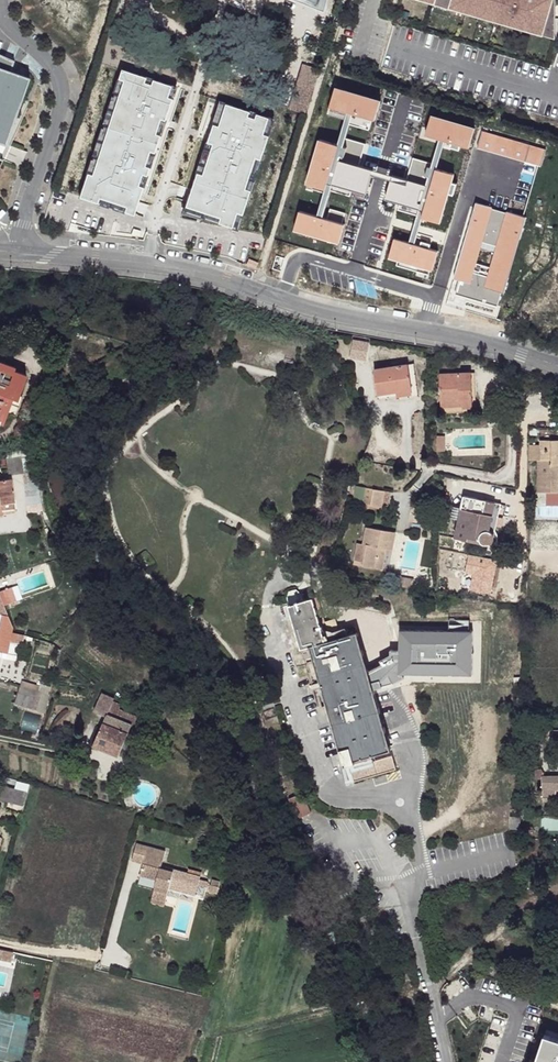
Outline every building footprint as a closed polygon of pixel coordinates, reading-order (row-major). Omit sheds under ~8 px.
[(323,11),(327,0),(295,0),(323,11)] [(557,40),(557,0),(411,0),(557,40)] [(3,161),(30,102),(24,101),(31,80),(11,73),(15,62),(0,55),(0,168),(3,161)] [(322,70),(302,63),(288,109),(309,114),(322,70)] [(175,86),(121,69),(79,199),(133,217),(175,86)] [(379,101),(334,88),(329,108),(346,113),(351,115),(372,122),(379,101)] [(274,119),(219,101),(182,215),(236,232),(274,119)] [(351,115),(346,113),(337,146),(324,192),(317,217),(322,219),(330,191),(338,162),(344,138),(348,125),(351,115)] [(348,125),(368,130),(372,122),(351,115),(348,125)] [(475,129),(430,116),(426,127),(423,137),(436,140),(438,140),(444,142),(460,146),(469,148),(475,129)] [(423,137),(426,127),(422,126),(419,138),(435,143),(436,140),(423,137)] [(546,150),(482,131),(476,149),(541,167),(546,150)] [(364,144),(344,138),(338,162),(358,167),(364,144)] [(337,146),(317,140),(303,186),(324,192),(337,146)] [(444,142),(438,140),(431,164),(425,186),(418,210),(416,216),(408,244),(414,245),(421,219),(436,171),(444,142)] [(458,152),(460,146),(444,142),(443,148),(449,150),(449,148),(458,152)] [(8,159),(21,161),(23,148),(10,146),(8,159)] [(431,164),(413,158),(406,181),(425,186),(431,164)] [(338,162),(330,191),(350,197),(352,190),(365,194),(370,176),(372,172),(338,162)] [(453,175),(436,171),(421,219),(440,225),(448,196),(452,197),(456,185),(451,183),(453,175)] [(381,174),(372,172),(370,176),(380,178),(390,181),(391,176),(381,174)] [(406,181),(391,176),(390,181),(385,200),(399,204),(398,211),(416,216),(418,210),(425,186),(406,181)] [(526,218),(475,203),(454,278),(460,280),(455,294),(497,307),(526,218)] [(346,213),(330,209),(327,220),(342,225),(346,213)] [(317,217),(298,213),(292,232),(338,245),(343,226),(342,225),(327,220),(322,219),(317,217)] [(408,244),(393,240),(388,259),(397,262),(397,266),(416,273),(416,276),(427,279),(429,271),(432,272),(437,252),(414,245),(408,244)] [(346,343),(345,357),(368,360),(370,340),(356,339),(354,344),(346,343)] [(0,398),(0,406),(19,408),(20,403),(23,403),(23,409),(33,410),(37,389),(38,379),(42,379),(45,358),(31,356),(32,354),(15,352),(14,354),(1,353),(0,359),(0,378),(3,378),(2,385),(0,398)] [(374,366),(378,391),(413,387),(410,362),(374,366)] [(378,391),(379,397),(398,395),(398,398),(420,396),(416,362),(410,362),(413,387),(378,391)] [(470,373),(439,375),(440,410),(472,410),(470,373)] [(38,379),(37,389),(44,390),(46,380),(42,379),(38,379)] [(538,491),(557,491),(557,439),(538,440),(538,444),(528,444),(528,458),(538,459),(538,491)] [(35,468),(22,469),(25,503),(38,502),(35,468)] [(5,508),(5,498),(20,496),(17,472),(0,474),(0,508),(5,508)] [(373,487),(370,502),(381,504),(384,489),(373,487)] [(463,493),(454,534),(466,537),(467,534),(483,537),(484,541),(486,541),(489,540),(491,538),(492,536),(492,534),(492,531),(489,529),(487,528),(493,500),(463,493)] [(493,500),(487,528),(489,529),(492,531),(492,534),(492,536),(496,537),(497,535),(497,534),(497,532),(497,530),(496,529),(495,527),(501,501),(493,500)] [(357,541),(354,559),(363,560),(363,564),(375,566),(379,545),(387,546),(392,547),(395,529),(366,525),(362,542),(357,541)] [(379,545),(375,566),(383,567),(387,546),(379,545)] [(498,561),(468,555),(465,573),(472,575),(469,592),(490,597),(498,561)] [(13,623),(0,589),(0,614),(2,615),(1,621),(13,623)] [(308,642),(340,762),(351,759),(351,756),(367,752),(386,747),(371,691),(366,674),(354,630),(345,632),(343,624),(326,629),(329,636),(323,638),(311,593),(285,600),(298,645),(308,642)] [(448,632),(399,631),(398,652),(397,676),(403,676),(471,676),(473,633),(469,632),(470,620),(449,620),(448,632)] [(0,627),(0,628),(17,633),(13,623),(1,621),(0,627)] [(7,654),(10,641),(16,641),(17,633),(0,628),(0,652),(7,654)] [(381,667),(366,674),(371,691),(404,680),(403,676),(397,676),(398,652),(390,652),(390,657),(378,662),(381,667)] [(42,709),(46,685),(19,680),(15,705),(42,709)] [(99,699),(95,710),(107,715),(112,704),(115,697),(103,692),(101,691),(99,699)] [(107,715),(94,746),(121,756),(124,749),(131,733),(134,734),(137,735),(138,734),(140,726),(138,725),(140,718),(137,717),(136,713),(112,704),(107,715)] [(24,714),(21,729),(35,732),(38,717),(24,714)] [(134,734),(131,733),(124,749),(133,752),(139,736),(137,735),(134,734)] [(542,773),(542,800),(557,800),(557,773),(542,773)] [(4,784),(1,798),(24,804),(28,790),(4,784)] [(139,841),(134,859),(146,863),(167,869),(168,866),(170,857),(150,852),(152,845),(139,841)] [(152,845),(150,852),(170,857),(172,849),(152,845)] [(159,880),(155,897),(168,900),(174,876),(179,877),(177,883),(186,886),(187,881),(190,872),(168,866),(167,869),(146,863),(143,875),(159,880)] [(190,872),(187,881),(202,885),(203,879),(204,876),(190,872)] [(203,879),(202,885),(210,888),(213,882),(203,879)] [(186,886),(185,891),(198,895),(202,885),(187,881),(186,886)] [(216,885),(214,892),(222,894),(224,887),(216,885)] [(542,1039),(536,1061),(557,1061),(557,1044),(542,1039)]
